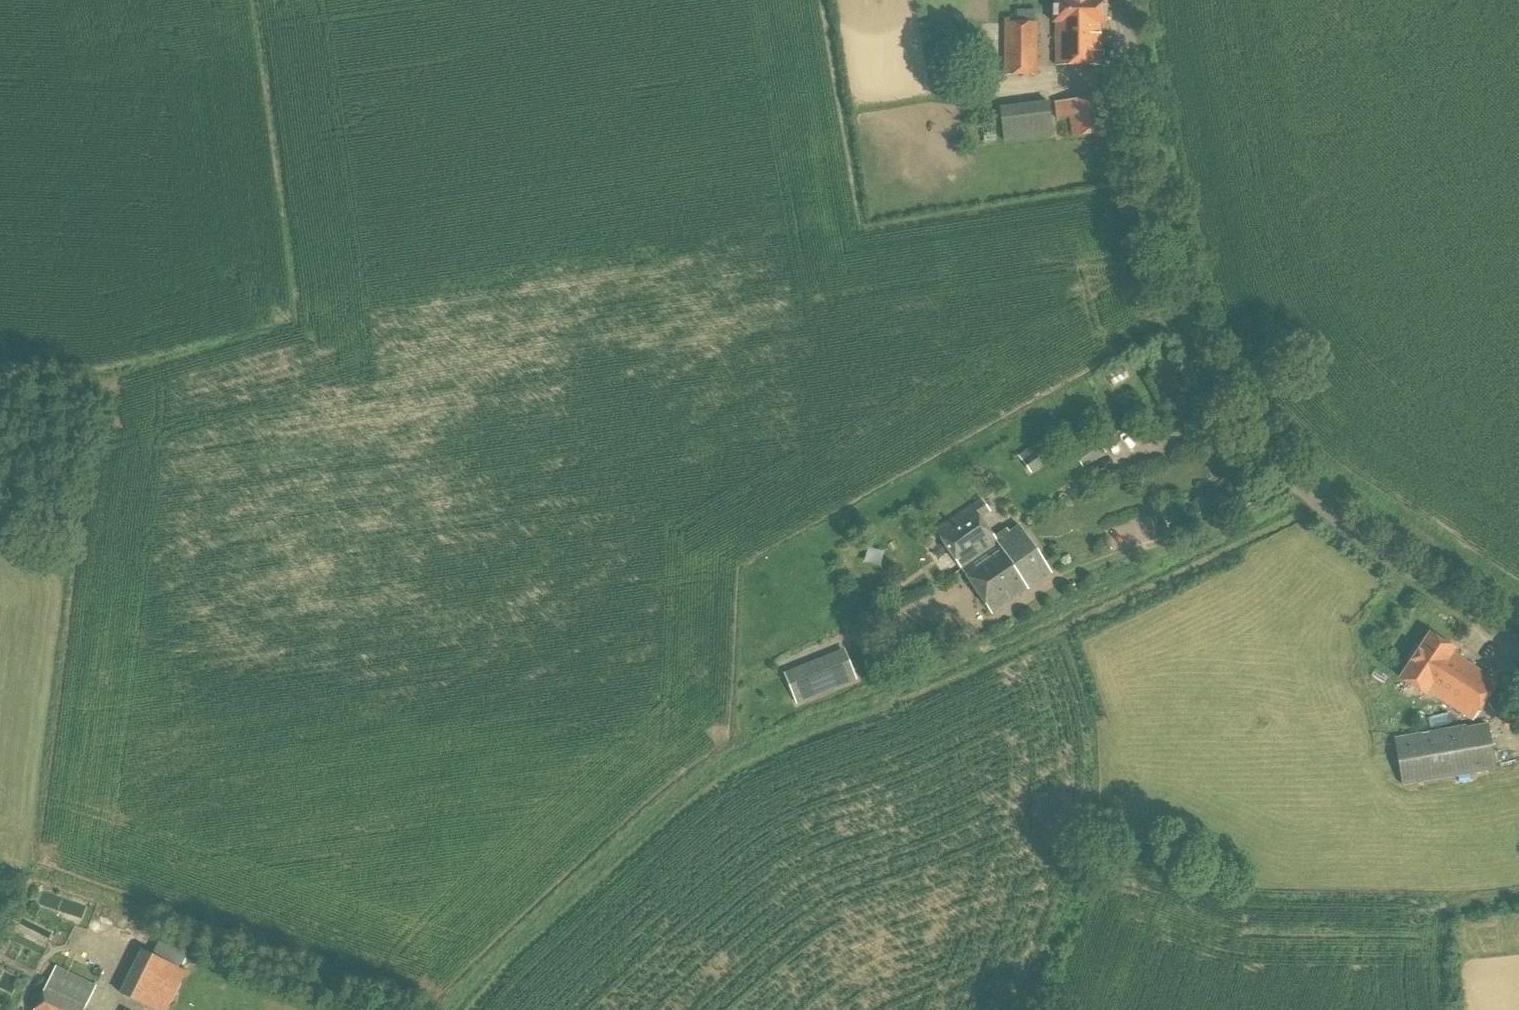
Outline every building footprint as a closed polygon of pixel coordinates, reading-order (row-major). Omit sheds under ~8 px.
[(1100,23),(1106,23),(1106,0),(1053,0),(1053,23),(1056,23),(1056,65),(1100,65),(1100,23)] [(1005,75),(1037,75),(1037,23),(1005,23),(1005,75)] [(1112,131),(1107,95),(1055,102),(1057,119),(1070,118),(1073,136),(1112,131)] [(1004,142),(1052,135),(1048,101),(1000,107),(1004,142)] [(1082,441),(1071,448),(1083,467),(1094,459),(1082,441)] [(1059,445),(1033,466),(1042,477),(1068,456),(1059,445)] [(994,538),(980,516),(989,510),(982,500),(936,531),(962,569),(991,548),(990,546),(996,541),(994,538)] [(991,548),(962,569),(992,613),(1051,573),(1019,526),(1009,533),(1007,529),(994,538),(996,541),(990,546),(991,548)] [(1473,720),(1497,683),(1452,653),(1455,649),(1429,633),(1400,678),(1425,694),(1428,690),(1473,720)] [(784,673),(796,704),(857,679),(845,648),(784,673)] [(1401,785),(1415,782),(1495,769),(1488,725),(1394,741),(1401,785)] [(187,949),(162,936),(153,954),(141,949),(120,993),(153,1009),(169,1009),(187,972),(179,967),(187,949)] [(0,939),(0,953),(2,954),(8,943),(0,939)] [(96,986),(56,967),(35,1009),(85,1009),(96,986)]
